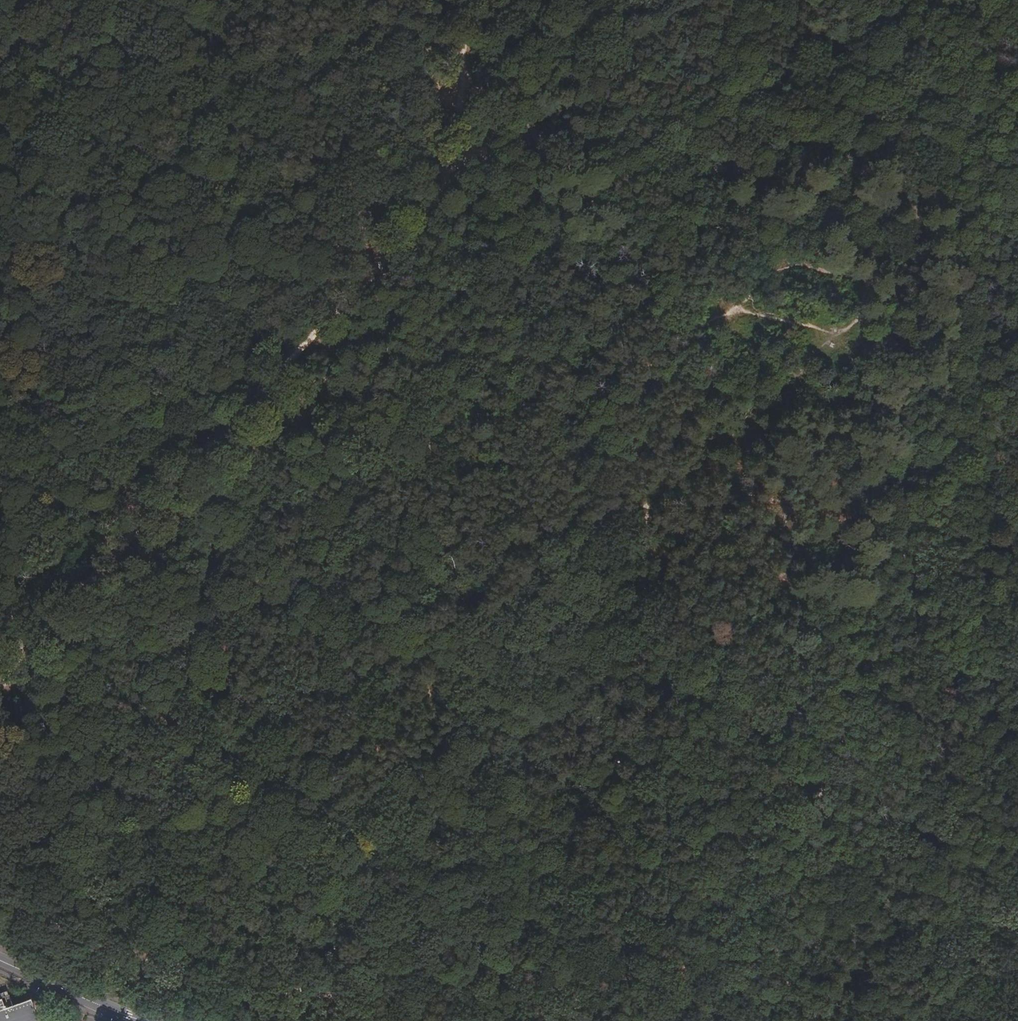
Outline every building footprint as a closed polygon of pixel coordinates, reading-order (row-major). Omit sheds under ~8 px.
[(33,1001),(14,1007),(9,994),(2,997),(3,1000),(0,1001),(0,1020),(39,1020),(33,1001)]
